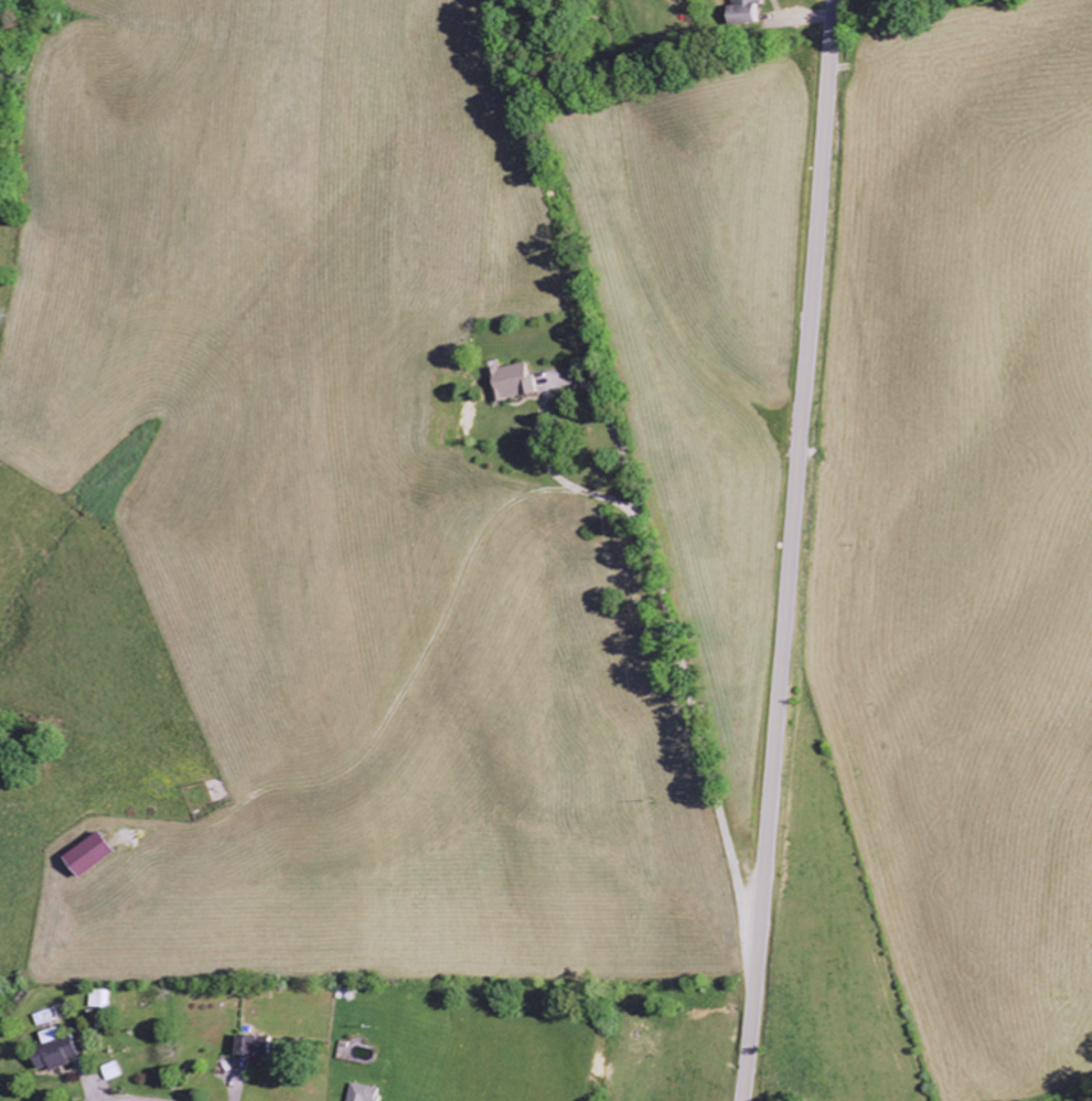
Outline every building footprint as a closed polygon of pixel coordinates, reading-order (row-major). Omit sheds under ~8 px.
[(731,9),(724,9),(726,26),(760,22),(758,0),(730,0),(731,9)] [(494,402),(536,394),(529,362),(488,370),(494,402)] [(60,858),(76,880),(112,853),(97,832),(60,858)] [(49,1071),(79,1059),(70,1036),(29,1051),(36,1072),(48,1067),(49,1071)] [(265,1057),(266,1037),(240,1036),(240,1046),(235,1046),(234,1056),(265,1057)] [(379,1090),(349,1084),(346,1100),(377,1100),(379,1090)]
